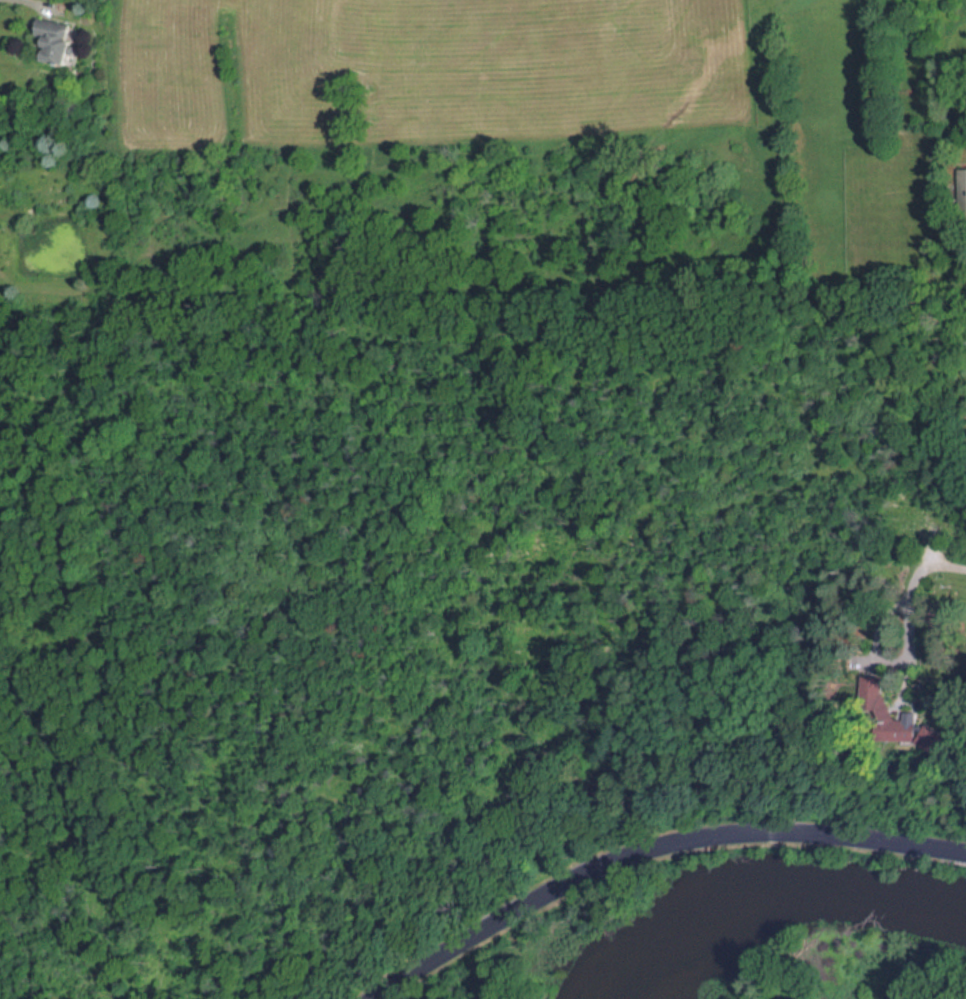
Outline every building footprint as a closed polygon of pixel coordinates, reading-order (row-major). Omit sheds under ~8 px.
[(71,62),(71,41),(51,41),(51,62),(71,62)]
